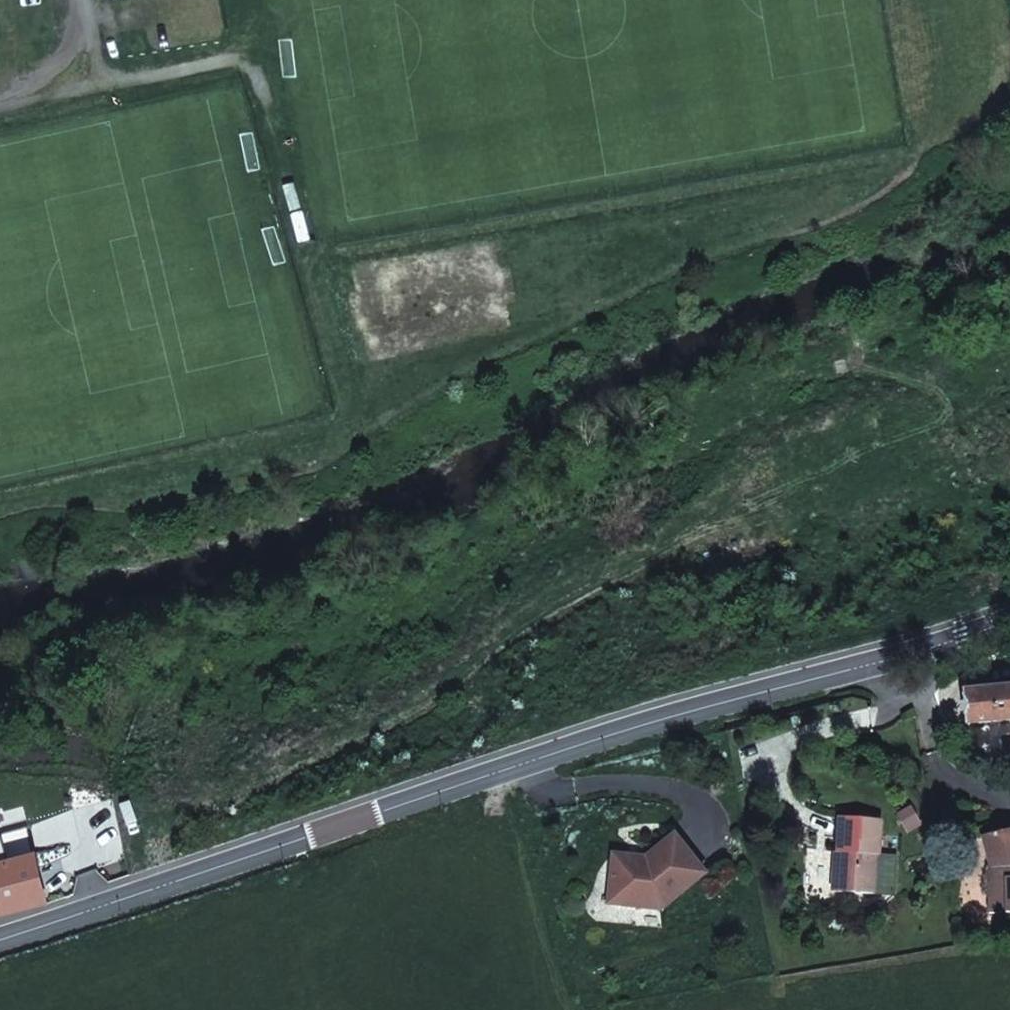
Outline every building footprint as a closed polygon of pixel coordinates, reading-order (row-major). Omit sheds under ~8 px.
[(966,691),(967,722),(1009,718),(1009,687),(966,691)] [(840,889),(874,893),(877,854),(880,854),(883,820),(840,817),(838,851),(843,852),(840,889)] [(990,868),(999,866),(1000,887),(991,887),(991,911),(1009,911),(1009,830),(982,836),(990,868)] [(702,872),(671,834),(636,862),(631,856),(607,875),(605,902),(657,908),(702,872)] [(34,860),(29,840),(0,846),(0,867),(34,860)] [(832,889),(840,889),(843,852),(838,851),(835,851),(832,889)] [(610,854),(607,875),(631,856),(610,854)] [(45,903),(34,860),(0,867),(0,914),(45,903)] [(999,866),(990,868),(991,887),(1000,887),(999,866)]
